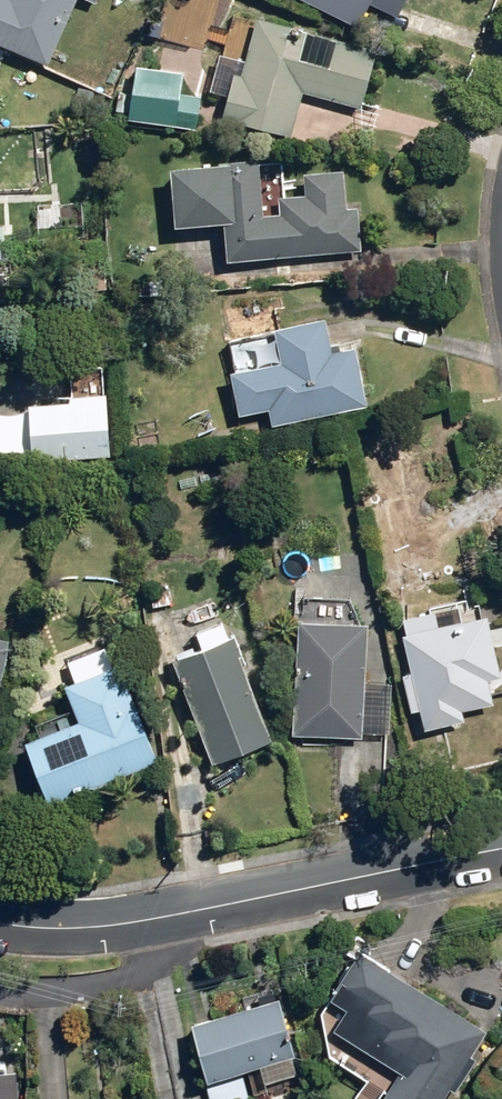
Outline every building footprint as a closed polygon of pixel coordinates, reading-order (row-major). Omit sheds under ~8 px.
[(40,68),(70,0),(0,0),(0,50),(40,68)] [(354,21),(362,4),(390,18),(399,0),(296,0),(323,13),(326,6),(354,21)] [(213,119),(284,138),(297,93),(354,109),(369,51),(250,19),(235,76),(226,74),(213,119)] [(121,121),(191,130),(196,97),(175,94),(178,75),(128,68),(124,101),(115,100),(113,112),(122,114),(121,121)] [(215,225),(218,265),(356,252),(352,209),(339,209),(336,172),(295,176),(297,197),(270,199),(272,216),(255,217),(250,161),(158,170),(164,229),(215,225)] [(30,208),(33,239),(69,236),(66,205),(30,208)] [(86,243),(88,291),(104,291),(101,241),(86,243)] [(262,411),(265,428),(361,408),(349,349),(333,352),(331,345),(321,347),(315,320),(266,331),(273,365),(222,376),(231,418),(262,411)] [(20,408),(23,463),(105,458),(100,395),(61,398),(61,405),(20,408)] [(144,600),(147,611),(166,607),(164,596),(144,600)] [(412,713),(417,733),(456,723),(454,714),(486,706),(480,682),(492,679),(478,619),(453,625),(448,608),(392,621),(396,636),(392,637),(401,675),(393,677),(402,715),(412,713)] [(163,664),(205,767),(264,742),(230,659),(234,657),(226,639),(223,640),(216,622),(186,634),(194,652),(186,655),(182,648),(166,655),(168,662),(163,664)] [(284,738),(356,740),(360,627),(288,625),(284,738)] [(15,746),(39,808),(150,764),(111,665),(53,688),(63,714),(28,728),(32,739),(15,746)] [(364,1038),(441,1088),(444,1083),(450,1087),(469,1058),(464,1054),(480,1028),(349,945),(325,982),(345,995),(326,1023),(359,1044),(364,1038)] [(181,1018),(195,1076),(288,1053),(274,995),(181,1018)] [(363,1084),(375,1091),(382,1078),(370,1071),(363,1084)] [(205,1098),(238,1098),(245,1097),(238,1072),(201,1082),(205,1098)]
